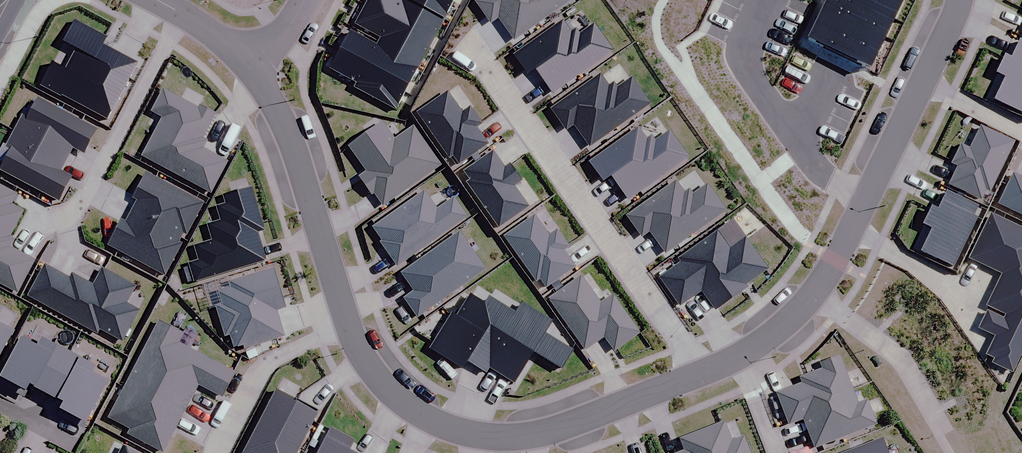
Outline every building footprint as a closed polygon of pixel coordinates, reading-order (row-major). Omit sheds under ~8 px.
[(365,3),(432,39),(445,17),(412,0),(366,0),(365,3)] [(445,17),(454,0),(412,0),(445,17)] [(513,40),(569,0),(478,0),(475,2),(490,22),(497,17),(513,40)] [(901,0),(824,0),(806,37),(869,67),(901,0)] [(365,3),(354,23),(380,37),(378,41),(419,63),(432,39),(365,3)] [(533,67),(551,93),(612,50),(594,24),(580,34),(576,29),(570,33),(562,21),(513,55),(526,72),(533,67)] [(53,65),(41,86),(107,122),(138,65),(103,46),(106,40),(75,23),(64,44),(77,52),(66,72),(53,65)] [(419,63),(378,41),(376,46),(349,31),(339,49),(407,85),(419,63)] [(1018,39),(1010,57),(1004,55),(995,73),(1005,78),(994,100),(1021,113),(1021,41),(1018,39)] [(339,49),(328,69),(355,83),(353,87),(394,109),(407,85),(339,49)] [(572,125),(588,147),(650,103),(631,78),(617,88),(613,83),(608,86),(599,75),(551,109),(565,130),(572,125)] [(197,108),(162,89),(150,111),(163,117),(142,156),(209,192),(226,161),(200,147),(205,139),(201,137),(213,114),(198,106),(197,108)] [(448,90),(416,113),(448,158),(452,155),(458,164),(486,144),(448,90)] [(22,117),(14,133),(66,162),(73,150),(84,156),(97,132),(39,101),(28,120),(22,117)] [(381,122),(348,145),(366,171),(358,176),(371,194),(373,192),(382,206),(440,164),(413,126),(394,140),(381,122)] [(957,166),(948,184),(980,199),(985,190),(988,191),(1012,141),(980,126),(969,149),(960,145),(952,163),(957,166)] [(609,175),(627,201),(688,157),(670,131),(655,142),(652,136),(646,140),(638,128),(589,163),(602,180),(609,175)] [(66,162),(14,133),(5,148),(12,152),(1,171),(59,202),(72,179),(60,173),(66,162)] [(492,150),(462,171),(469,181),(466,183),(498,228),(529,206),(514,186),(520,181),(509,165),(504,168),(492,150)] [(203,203),(145,172),(131,197),(135,200),(129,211),(183,240),(203,203)] [(998,203),(1021,215),(1021,178),(1012,173),(998,203)] [(648,231),(664,253),(725,210),(707,184),(693,195),(689,189),(684,193),(675,181),(627,216),(641,236),(648,231)] [(0,186),(0,283),(16,292),(34,260),(8,246),(12,238),(8,236),(22,210),(9,203),(15,194),(0,186)] [(263,230),(249,187),(222,195),(224,203),(215,206),(220,220),(207,225),(212,240),(194,246),(199,260),(188,264),(193,281),(265,258),(256,232),(263,230)] [(422,191),(372,227),(383,241),(380,242),(397,266),(466,217),(452,198),(436,210),(422,191)] [(976,206),(946,192),(937,209),(931,206),(922,224),(931,229),(920,252),(952,267),(976,217),(972,215),(976,206)] [(183,240),(129,211),(124,222),(120,219),(107,244),(164,275),(183,240)] [(991,215),(969,260),(1000,275),(986,304),(990,306),(979,328),(996,336),(987,355),(994,358),(992,363),(1011,372),(1021,349),(1021,230),(991,215)] [(548,236),(533,216),(504,236),(537,281),(540,279),(546,287),(574,267),(562,251),(568,246),(556,230),(548,236)] [(681,262),(659,277),(679,305),(701,290),(714,310),(746,287),(744,285),(766,269),(745,239),(729,250),(716,232),(678,259),(681,262)] [(484,268),(458,233),(401,273),(414,291),(404,298),(417,316),(484,268)] [(45,264),(28,295),(96,332),(99,328),(121,340),(137,310),(125,304),(134,286),(101,268),(92,285),(70,273),(68,277),(45,264)] [(231,287),(217,292),(221,304),(215,306),(224,335),(229,333),(235,352),(283,336),(275,310),(284,307),(272,269),(229,282),(231,287)] [(581,277),(549,299),(585,349),(604,336),(614,350),(638,333),(611,295),(600,304),(581,277)] [(463,359),(485,372),(488,367),(526,304),(521,302),(515,313),(487,297),(483,303),(469,295),(456,316),(451,313),(430,348),(459,366),(463,359)] [(551,320),(526,304),(488,367),(513,382),(532,351),(560,367),(571,350),(543,333),(551,320)] [(182,332),(158,320),(127,380),(185,409),(197,384),(221,396),(233,372),(176,344),(182,332)] [(11,330),(0,324),(0,352),(11,330)] [(47,395),(68,354),(38,339),(36,343),(19,335),(0,373),(0,385),(23,397),(29,386),(47,395)] [(92,366),(68,354),(47,395),(60,402),(54,414),(82,427),(106,381),(88,372),(92,366)] [(825,400),(852,390),(839,356),(797,372),(801,383),(776,393),(788,424),(802,419),(828,409),(825,400)] [(163,452),(185,409),(127,380),(126,380),(108,417),(130,428),(127,434),(163,452)] [(274,390),(241,452),(242,452),(295,452),(316,412),(274,390)] [(828,409),(802,419),(814,448),(875,424),(866,400),(857,404),(852,390),(825,400),(828,409)] [(723,422),(679,439),(684,451),(679,452),(749,452),(742,437),(731,442),(723,422)] [(328,428),(315,452),(354,452),(347,450),(352,440),(328,428)] [(843,452),(886,452),(881,439),(843,452)]
